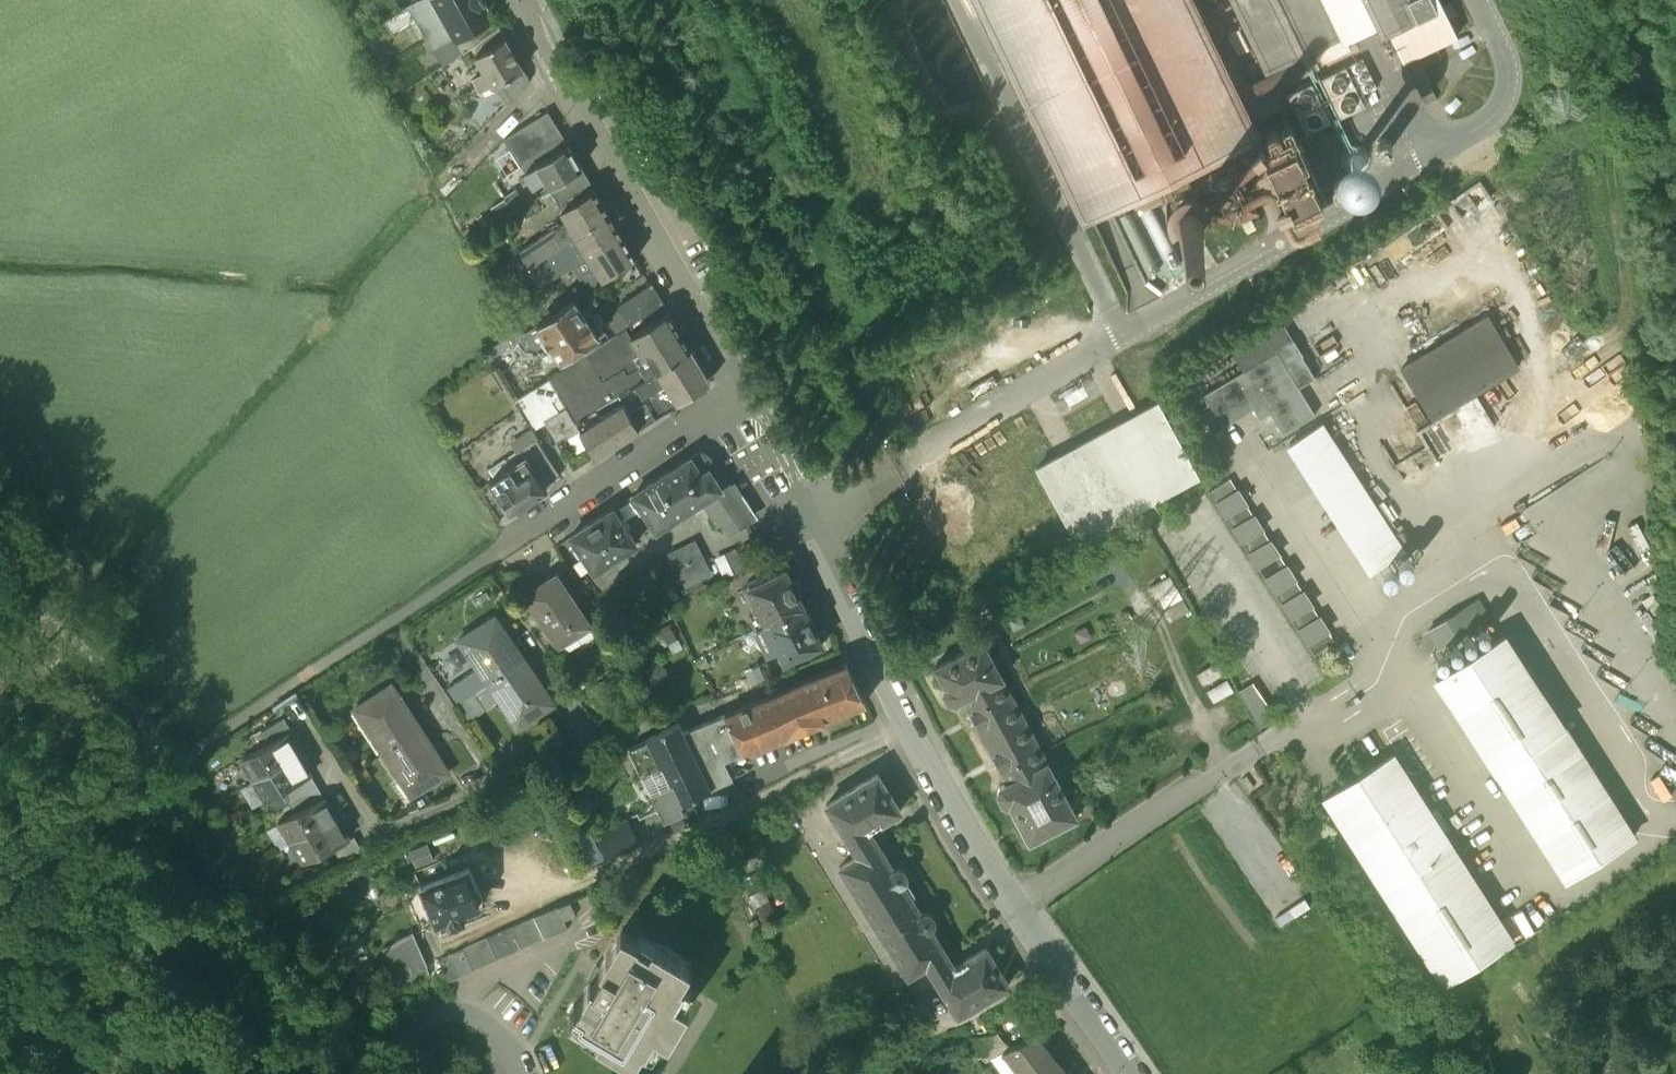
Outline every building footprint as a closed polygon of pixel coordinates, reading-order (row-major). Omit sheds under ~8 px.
[(378,23),(388,40),(415,24),(438,65),(468,46),(499,27),(500,27),(484,0),(417,0),(378,23)] [(1080,217),(1258,131),(1194,0),(975,0),(1080,217)] [(1261,69),(1339,33),(1324,0),(1229,0),(1261,69)] [(1373,0),(1355,0),(1366,22),(1380,16),(1373,0)] [(1438,0),(1373,0),(1380,16),(1401,60),(1454,34),(1438,0)] [(505,104),(512,99),(528,83),(528,76),(505,37),(499,27),(468,46),(483,73),(472,80),(479,93),(493,86),(505,104)] [(1308,128),(1331,116),(1311,77),(1288,88),(1308,128)] [(494,92),(491,87),(482,93),(485,98),(494,92)] [(504,138),(520,166),(565,138),(548,111),(504,138)] [(1371,167),(1370,131),(1332,132),(1333,168),(1371,167)] [(538,196),(549,189),(582,167),(568,144),(567,144),(522,171),(538,196)] [(528,267),(575,234),(607,210),(582,167),(549,189),(561,209),(559,210),(568,225),(564,225),(561,225),(554,231),(552,228),(494,268),(503,282),(527,267),(528,267)] [(499,219),(511,211),(525,203),(516,188),(504,195),(506,197),(504,198),(491,206),(499,219)] [(583,279),(589,288),(636,257),(607,210),(575,234),(528,267),(539,287),(572,267),(579,280),(583,279)] [(615,333),(663,302),(651,283),(618,305),(607,320),(615,333)] [(535,325),(559,361),(604,330),(593,315),(587,320),(573,300),(535,325)] [(994,323),(1004,348),(1049,331),(1039,305),(994,323)] [(666,312),(648,324),(629,336),(639,353),(612,370),(613,372),(600,381),(584,354),(549,378),(566,406),(576,422),(595,410),(617,395),(690,349),(691,348),(667,311),(666,312)] [(1430,418),(1522,368),(1492,313),(1400,362),(1430,418)] [(1286,321),(1233,348),(1244,370),(1205,390),(1223,424),(1255,407),(1260,417),(1272,411),(1282,430),(1316,412),(1301,383),(1315,376),(1286,321)] [(710,382),(690,349),(617,395),(627,412),(644,401),(655,418),(710,382)] [(540,423),(566,406),(549,378),(515,399),(534,429),(541,424),(540,423)] [(595,410),(616,443),(655,418),(644,401),(627,412),(617,395),(595,410)] [(1210,401),(1201,406),(1213,429),(1222,424),(1210,401)] [(1159,402),(1036,468),(1076,541),(1199,475),(1159,402)] [(594,457),(616,443),(595,410),(576,422),(566,406),(540,423),(541,424),(542,423),(554,442),(566,434),(568,438),(577,431),(594,457)] [(1404,553),(1329,416),(1290,438),(1364,575),(1404,553)] [(495,477),(489,481),(510,513),(546,489),(544,486),(559,475),(535,439),(489,469),(495,477)] [(634,494),(658,530),(704,500),(718,522),(721,519),(729,532),(751,518),(721,472),(714,477),(710,470),(710,467),(710,464),(710,462),(709,459),(707,456),(705,454),(702,453),(697,452),(634,494)] [(1230,479),(1207,493),(1215,504),(1237,490),(1230,479)] [(1246,504),(1225,518),(1232,530),(1253,516),(1246,504)] [(571,535),(595,571),(637,543),(614,507),(571,535)] [(1262,531),(1242,544),(1249,555),(1270,542),(1262,531)] [(695,543),(673,553),(687,585),(710,574),(695,543)] [(1279,557),(1258,570),(1265,581),(1286,568),(1279,557)] [(751,586),(745,589),(756,612),(753,613),(759,628),(804,606),(799,595),(800,593),(800,591),(800,590),(800,587),(799,585),(798,583),(796,581),(794,580),(792,580),(787,569),(764,580),(762,576),(749,582),(751,586)] [(556,574),(524,596),(559,646),(591,624),(556,574)] [(1295,582),(1275,596),(1282,607),(1303,593),(1295,582)] [(808,605),(804,606),(759,628),(761,630),(760,636),(770,649),(778,644),(787,662),(824,644),(814,624),(816,623),(808,605)] [(1428,634),(1439,650),(1483,621),(1473,605),(1428,634)] [(1312,608),(1291,622),(1298,633),(1319,619),(1312,608)] [(495,615),(459,640),(489,684),(525,659),(495,615)] [(1477,633),(1477,635),(1478,638),(1479,640),(1482,641),(1486,640),(1489,638),(1490,635),(1489,632),(1487,630),(1485,628),(1482,628),(1480,629),(1478,631),(1477,633)] [(432,633),(419,642),(440,671),(453,662),(432,633)] [(1328,634),(1308,647),(1315,658),(1335,645),(1328,634)] [(1463,642),(1463,644),(1464,646),(1465,648),(1468,650),(1472,649),(1475,647),(1476,644),(1475,641),(1473,638),(1471,637),(1468,637),(1466,638),(1464,639),(1463,642)] [(1635,843),(1504,638),(1436,681),(1568,886),(1635,843)] [(948,703),(956,705),(963,701),(1004,680),(984,642),(936,667),(946,686),(943,694),(948,703)] [(1449,651),(1449,653),(1450,656),(1451,658),(1454,659),(1458,659),(1460,657),(1462,654),(1461,650),(1459,648),(1457,647),(1454,647),(1452,647),(1450,649),(1449,651)] [(1435,660),(1435,662),(1436,664),(1437,666),(1440,668),(1445,667),(1447,665),(1448,662),(1447,659),(1445,656),(1443,655),(1441,655),(1438,656),(1436,657),(1435,660)] [(525,659),(489,684),(518,726),(554,702),(525,659)] [(752,751),(865,703),(846,665),(726,715),(735,736),(741,750),(752,751)] [(963,701),(985,743),(1025,722),(1004,680),(963,701)] [(354,708),(382,751),(419,727),(391,684),(354,708)] [(735,736),(726,715),(707,723),(717,744),(735,736)] [(263,730),(270,742),(286,733),(287,734),(293,730),(285,717),(263,730)] [(985,743),(1007,785),(1048,764),(1025,722),(985,743)] [(717,744),(707,723),(681,734),(709,789),(734,777),(717,744)] [(681,734),(677,725),(649,740),(681,803),(691,798),(709,789),(681,734)] [(449,772),(419,727),(382,751),(412,797),(449,772)] [(270,742),(244,757),(250,767),(248,768),(254,779),(297,755),(290,744),(292,743),(287,734),(286,733),(270,742)] [(681,803),(649,740),(631,747),(673,832),(701,818),(691,798),(681,803)] [(297,755),(254,779),(261,791),(263,789),(268,798),(283,789),(310,773),(304,763),(302,764),(297,755)] [(1513,946),(1394,760),(1325,804),(1445,990),(1513,946)] [(1003,807),(1009,809),(1030,847),(1078,822),(1048,764),(1007,785),(1000,789),(998,798),(1003,807)] [(310,773),(283,789),(290,801),(317,785),(310,773)] [(901,813),(879,778),(829,809),(851,845),(849,847),(858,860),(841,870),(910,980),(926,970),(934,983),(936,982),(959,1019),(1009,988),(986,951),(955,971),(930,930),(931,928),(932,927),(932,925),(932,922),(932,920),(930,918),(928,917),(925,916),(924,916),(921,917),(902,886),(903,884),(904,883),(904,881),(905,879),(904,877),(903,875),(902,874),(900,873),(898,872),(896,872),(894,873),(869,833),(901,813)] [(323,796),(317,785),(290,801),(297,812),(323,796)] [(297,812),(281,821),(287,831),(285,832),(292,843),(335,819),(329,809),(331,808),(323,796),(297,812)] [(340,828),(335,819),(292,843),(298,855),(301,853),(306,862),(348,838),(342,827),(340,828)] [(473,919),(470,911),(479,907),(482,900),(470,871),(422,889),(435,925),(447,920),(450,928),(473,919)] [(556,908),(438,962),(449,984),(565,929),(556,908)] [(358,931),(339,938),(344,952),(363,945),(358,931)] [(621,934),(569,1021),(596,1037),(594,1041),(632,1063),(642,1047),(644,1049),(654,1033),(667,1041),(686,1008),(673,1001),(683,985),(679,983),(688,968),(650,946),(648,950),(621,934)] [(420,951),(393,963),(400,979),(427,967),(420,951)] [(997,1037),(969,1051),(986,1073),(991,1070),(1011,1056),(997,1037)] [(991,1070),(994,1073),(1050,1073),(1058,1068),(1036,1038),(1011,1056),(991,1070)]
